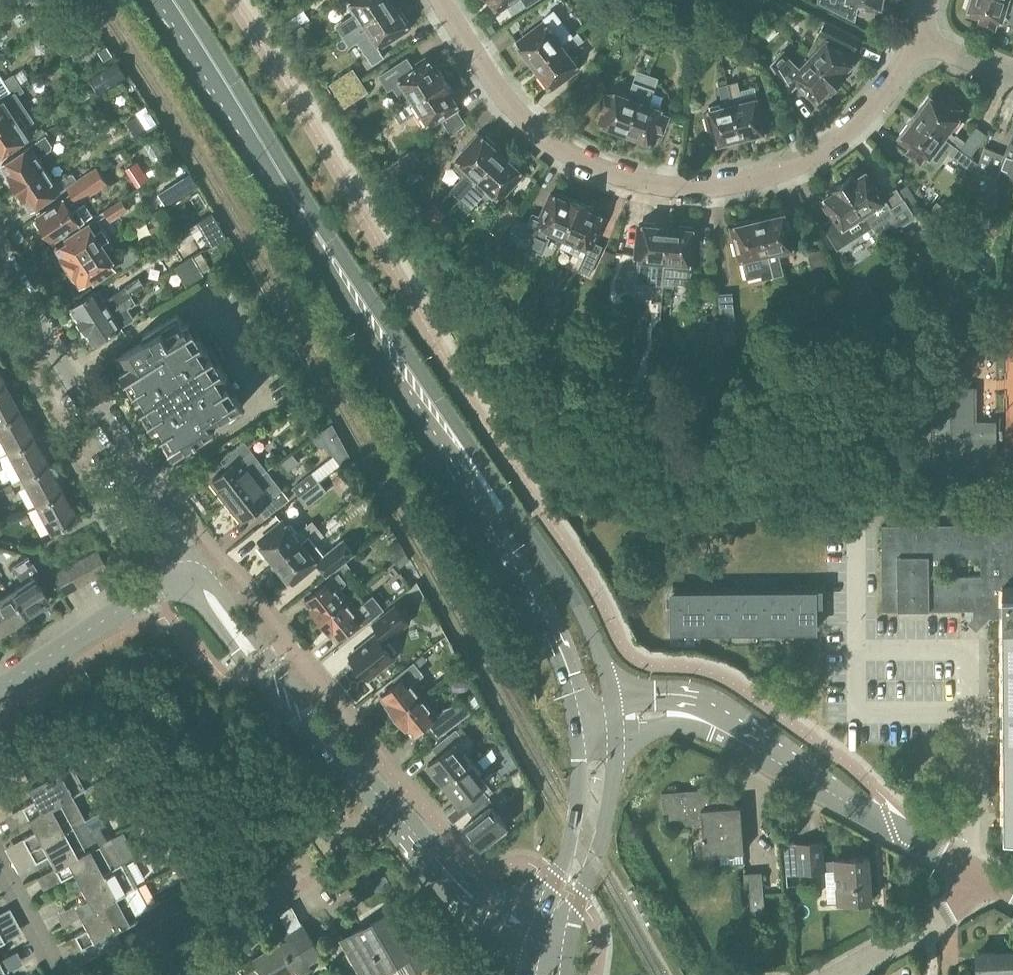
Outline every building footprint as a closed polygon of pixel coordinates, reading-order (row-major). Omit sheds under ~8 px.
[(31,2),(36,10),(52,0),(35,0),(31,2)] [(338,26),(344,35),(394,4),(391,0),(351,0),(359,12),(338,26)] [(498,8),(511,0),(492,0),(498,8)] [(696,0),(684,0),(687,21),(699,19),(696,0)] [(699,19),(710,17),(708,0),(696,0),(699,19)] [(710,17),(722,15),(720,0),(708,0),(710,17)] [(722,15),(734,13),(732,0),(720,0),(722,15)] [(819,1),(855,19),(857,4),(881,9),(882,0),(819,0),(819,1)] [(967,8),(969,9),(969,12),(982,16),(980,23),(995,27),(997,21),(1001,22),(1006,7),(1012,9),(1012,0),(969,0),(967,8)] [(394,4),(344,35),(350,45),(351,46),(357,42),(366,54),(373,64),(385,56),(378,45),(379,44),(384,41),(385,44),(396,37),(395,34),(408,26),(407,24),(409,22),(402,12),(400,13),(394,4)] [(574,36),(555,10),(544,18),(549,25),(548,26),(546,24),(541,28),(540,25),(530,33),(532,35),(519,44),(521,47),(518,48),(526,58),(528,56),(535,65),(562,45),(569,40),(574,36)] [(861,38),(845,30),(826,20),(810,53),(813,56),(811,57),(839,83),(849,72),(846,69),(854,61),(848,56),(853,50),(855,51),(861,38)] [(714,23),(716,32),(717,38),(727,35),(723,21),(714,23)] [(667,23),(665,36),(679,38),(681,26),(681,24),(668,22),(667,23)] [(574,36),(569,40),(575,47),(584,40),(579,32),(574,36)] [(562,45),(535,65),(542,75),(540,77),(547,86),(549,84),(551,86),(564,77),(565,79),(575,72),(573,70),(578,66),(562,45)] [(107,46),(98,52),(104,61),(113,55),(107,46)] [(784,53),(773,65),(790,91),(799,82),(818,100),(825,92),(828,94),(839,83),(811,57),(801,68),(784,53)] [(408,57),(379,76),(388,90),(394,87),(406,106),(407,106),(447,80),(438,68),(435,70),(429,60),(415,69),(408,57)] [(103,92),(127,77),(117,61),(93,77),(103,92)] [(329,84),(338,97),(362,82),(353,68),(329,84)] [(3,96),(21,84),(28,80),(22,69),(4,80),(0,73),(0,98),(3,96)] [(627,133),(648,74),(637,70),(628,96),(614,91),(612,96),(606,93),(600,108),(607,111),(602,124),(605,125),(604,128),(615,132),(616,129),(627,133)] [(652,142),(656,129),(663,131),(669,116),(662,114),(663,109),(650,104),(659,78),(648,74),(627,133),(638,137),(637,140),(648,144),(649,141),(652,142)] [(406,106),(393,114),(400,124),(420,111),(429,125),(440,117),(445,125),(461,115),(458,111),(459,110),(456,106),(458,105),(452,95),(455,93),(447,80),(407,106),(406,106)] [(738,81),(728,83),(728,84),(731,96),(733,104),(742,137),(753,134),(754,137),(765,134),(765,131),(767,131),(763,116),(766,115),(763,103),(760,104),(759,98),(758,98),(755,86),(740,90),(738,81)] [(345,107),(369,92),(362,82),(338,97),(345,107)] [(29,111),(18,95),(25,91),(21,84),(3,96),(5,99),(0,103),(0,128),(9,122),(10,124),(29,111)] [(727,84),(719,86),(722,98),(731,96),(728,84),(727,84)] [(917,117),(944,137),(960,116),(957,113),(961,108),(948,98),(944,104),(933,95),(931,97),(929,96),(922,105),(924,107),(917,117)] [(742,137),(733,104),(708,111),(709,117),(707,117),(709,129),(712,128),(716,144),(719,143),(719,146),(731,143),(730,140),(742,137)] [(29,111),(10,124),(9,122),(0,128),(0,157),(30,137),(22,125),(34,118),(29,111)] [(976,169),(979,163),(970,156),(970,157),(951,142),(944,137),(917,117),(910,126),(908,124),(900,134),(903,136),(901,138),(912,146),(907,151),(920,161),(924,155),(928,158),(928,157),(937,165),(948,151),(976,172),(977,169),(976,169)] [(956,135),(951,142),(970,157),(970,156),(987,135),(977,127),(966,142),(956,135)] [(1,164),(16,186),(45,167),(39,158),(52,149),(53,145),(48,137),(49,136),(49,134),(47,131),(28,143),(30,146),(1,164)] [(462,198),(502,154),(494,146),(496,144),(486,135),(484,137),(483,136),(472,148),(470,146),(461,155),(464,157),(460,161),(461,162),(457,166),(466,175),(453,190),(462,198)] [(1006,155),(985,147),(979,163),(976,169),(977,169),(976,172),(969,190),(990,198),(998,177),(1001,167),(1012,172),(1012,136),(1006,155)] [(432,155),(440,165),(452,155),(444,145),(432,155)] [(421,161),(412,150),(387,167),(397,182),(421,161)] [(462,198),(471,206),(484,193),(482,191),(486,185),(499,197),(503,193),(505,195),(513,185),(511,183),(522,172),(520,170),(522,168),(513,159),(511,162),(502,154),(462,198)] [(157,166),(147,173),(152,180),(162,173),(157,166)] [(66,187),(78,180),(73,172),(62,179),(62,178),(55,183),(45,167),(16,186),(31,210),(61,191),(60,190),(65,186),(66,187)] [(78,180),(66,187),(71,194),(36,217),(53,243),(82,224),(80,222),(92,215),(84,204),(81,205),(78,202),(107,183),(97,167),(78,180)] [(856,174),(844,182),(872,226),(872,227),(875,231),(876,231),(881,239),(916,217),(910,208),(919,203),(907,185),(899,190),(897,188),(884,196),(868,171),(859,177),(856,174)] [(159,194),(167,205),(185,194),(177,182),(159,194)] [(835,217),(823,225),(838,248),(872,227),(872,226),(844,182),(831,190),(833,193),(824,199),(835,217)] [(560,247),(580,202),(566,195),(564,199),(554,195),(544,219),(532,214),(520,240),(530,244),(529,246),(542,252),(549,238),(546,237),(550,230),(563,236),(559,246),(560,247)] [(125,210),(119,201),(103,211),(109,220),(125,210)] [(594,209),(580,202),(560,247),(583,258),(578,270),(590,275),(602,248),(591,244),(603,217),(592,212),(594,209)] [(435,204),(420,218),(431,229),(446,215),(435,204)] [(507,207),(502,214),(512,221),(517,215),(507,207)] [(760,220),(774,276),(783,274),(779,255),(795,252),(793,242),(797,240),(794,228),(790,229),(786,214),(784,214),(783,211),(771,214),(771,217),(760,220)] [(96,248),(97,249),(112,240),(98,217),(91,222),(90,221),(66,237),(68,240),(56,249),(68,267),(96,248)] [(774,276),(760,220),(749,223),(749,220),(736,223),(737,226),(735,226),(738,241),(734,242),(737,255),(741,254),(744,264),(745,264),(748,278),(762,275),(763,279),(774,276)] [(1003,224),(999,221),(993,222),(990,226),(991,231),(995,235),(1000,234),(1004,230),(1003,224)] [(664,284),(673,285),(673,282),(690,283),(692,258),(697,258),(698,246),(693,245),(695,230),(693,229),(693,226),(680,225),(680,228),(668,227),(668,228),(663,284),(664,284)] [(212,246),(227,237),(220,226),(205,234),(212,246)] [(637,281),(654,283),(652,299),(649,299),(647,323),(660,324),(661,305),(660,305),(661,300),(662,300),(663,284),(668,228),(643,226),(641,241),(635,241),(634,253),(638,254),(638,259),(639,259),(637,281)] [(964,226),(953,237),(964,249),(976,237),(964,226)] [(823,247),(808,251),(812,267),(828,264),(823,247)] [(112,271),(97,249),(96,248),(68,267),(81,286),(92,279),(95,282),(112,271)] [(140,259),(134,248),(117,258),(123,268),(140,259)] [(606,250),(602,259),(611,263),(615,254),(606,250)] [(187,286),(204,275),(203,273),(211,267),(202,253),(194,258),(193,256),(175,267),(187,286)] [(132,294),(132,295),(145,287),(139,277),(126,286),(105,300),(98,289),(71,306),(82,325),(132,294)] [(718,294),(721,326),(735,324),(732,292),(718,294)] [(137,303),(132,295),(132,294),(82,325),(95,345),(122,327),(135,318),(128,308),(131,306),(132,307),(137,303)] [(146,339),(123,353),(129,364),(121,370),(138,398),(136,399),(155,429),(158,428),(175,456),(215,430),(212,425),(244,405),(226,378),(228,376),(209,346),(207,348),(189,320),(184,323),(178,312),(143,334),(146,339)] [(838,313),(833,321),(838,329),(847,329),(852,321),(847,313),(838,313)] [(693,333),(694,355),(721,353),(719,331),(693,333)] [(18,412),(4,386),(0,388),(0,422),(18,412)] [(967,390),(967,388),(934,388),(934,473),(967,473),(967,472),(987,472),(987,456),(997,456),(997,421),(975,421),(975,390),(967,390)] [(8,451),(32,438),(18,412),(0,422),(0,437),(8,451)] [(275,416),(265,424),(271,432),(281,424),(275,416)] [(333,423),(321,432),(314,437),(322,448),(328,443),(339,435),(333,423)] [(8,451),(22,478),(46,465),(32,438),(8,451)] [(227,501),(267,470),(252,450),(245,441),(225,456),(232,465),(211,481),(227,501)] [(899,443),(893,454),(901,458),(907,447),(899,443)] [(293,455),(283,463),(289,470),(299,462),(293,455)] [(22,478),(36,504),(60,490),(46,465),(22,478)] [(267,470),(227,501),(243,521),(263,505),(270,514),(290,498),(267,470)] [(292,488),(299,496),(318,481),(312,472),(292,488)] [(319,480),(318,481),(299,496),(298,497),(307,507),(327,491),(319,480)] [(10,484),(3,488),(9,499),(16,495),(10,484)] [(75,519),(60,490),(36,504),(51,532),(75,519)] [(34,506),(25,511),(26,514),(26,515),(36,510),(34,506)] [(25,511),(24,510),(17,514),(23,526),(30,522),(26,515),(26,514),(25,511)] [(275,562),(301,541),(307,537),(318,527),(313,520),(302,529),(303,529),(296,535),(286,522),(260,543),(275,562)] [(970,619),(979,628),(989,617),(1003,617),(1003,645),(1004,829),(1012,829),(1012,524),(881,525),(882,611),(963,610),(970,610),(973,610),(973,616),(970,619)] [(325,535),(318,527),(307,537),(301,541),(275,562),(292,582),(302,574),(305,577),(317,567),(314,564),(317,562),(327,575),(344,561),(355,552),(345,539),(339,544),(324,556),(315,544),(325,535)] [(87,556),(98,575),(108,570),(98,551),(87,556)] [(397,561),(401,568),(410,560),(407,553),(397,561)] [(8,592),(23,616),(49,599),(34,576),(39,572),(27,554),(11,565),(23,583),(8,592)] [(76,562),(86,581),(98,575),(87,556),(76,562)] [(321,620),(347,600),(333,582),(352,569),(346,561),(345,562),(344,561),(327,575),(326,576),(330,581),(306,601),(321,620)] [(66,567),(76,587),(86,581),(76,562),(66,567)] [(76,587),(66,567),(53,574),(64,593),(76,587)] [(23,616),(8,592),(0,598),(0,631),(23,616)] [(347,600),(321,620),(336,639),(360,620),(365,625),(385,609),(384,608),(382,605),(374,595),(358,607),(351,599),(349,601),(347,600)] [(670,596),(670,630),(812,629),(818,629),(817,595),(670,596)] [(390,599),(382,605),(384,608),(385,609),(393,603),(392,602),(390,599)] [(381,634),(366,645),(351,657),(367,677),(393,656),(383,643),(386,641),(387,642),(411,623),(396,604),(372,623),(381,634)] [(397,716),(423,696),(413,684),(425,674),(419,667),(424,662),(419,657),(392,679),(396,683),(381,695),(397,716)] [(423,696),(397,716),(412,735),(421,728),(424,732),(431,726),(439,736),(481,704),(474,695),(464,703),(463,701),(461,703),(445,708),(437,714),(423,696)] [(428,764),(444,785),(471,764),(463,753),(469,748),(462,738),(468,733),(462,726),(457,730),(457,729),(456,729),(432,748),(438,756),(428,764)] [(21,807),(28,819),(72,796),(85,789),(71,763),(52,773),(45,759),(23,771),(31,785),(27,787),(34,800),(21,807)] [(297,770),(305,779),(316,770),(309,761),(297,770)] [(471,764),(444,785),(454,797),(451,799),(457,807),(448,815),(454,823),(469,811),(470,811),(489,796),(497,789),(496,788),(509,779),(505,774),(493,784),(490,780),(487,782),(489,780),(484,773),(481,776),(471,764)] [(130,766),(120,772),(125,783),(136,777),(130,766)] [(711,794),(710,788),(661,792),(663,813),(669,812),(670,824),(702,822),(704,854),(744,851),(741,805),(733,806),(732,792),(711,794)] [(134,805),(146,798),(141,790),(129,796),(134,805)] [(72,796),(28,819),(34,831),(21,838),(28,850),(85,820),(85,819),(72,796)] [(494,803),(489,796),(470,811),(475,818),(464,827),(482,849),(495,838),(496,839),(507,831),(506,830),(510,827),(493,805),(494,803)] [(99,811),(85,819),(85,820),(28,850),(35,862),(47,856),(54,868),(110,837),(112,837),(99,811)] [(73,873),(80,886),(124,862),(110,837),(54,868),(60,880),(73,873)] [(798,843),(798,852),(785,853),(786,873),(836,870),(838,903),(872,901),(869,857),(835,859),(835,860),(823,861),(822,842),(798,843)] [(175,853),(170,856),(168,862),(171,867),(181,862),(175,853)] [(73,904),(80,916),(136,886),(124,862),(80,886),(86,897),(73,904)] [(751,917),(765,916),(762,872),(743,873),(744,882),(749,882),(750,891),(749,891),(751,917)] [(801,884),(787,885),(788,897),(801,896),(801,884)] [(114,930),(133,920),(138,930),(168,914),(160,900),(147,907),(136,886),(80,916),(86,928),(74,935),(87,959),(121,942),(114,930)] [(395,966),(400,974),(404,974),(410,972),(411,974),(429,964),(411,932),(401,937),(387,912),(340,938),(361,974),(378,974),(395,966)] [(296,971),(298,974),(300,974),(311,968),(309,964),(322,955),(303,923),(277,939),(280,944),(253,960),(257,967),(243,974),(290,974),(296,971)] [(978,974),(1012,974),(1012,951),(977,953),(978,974)]
